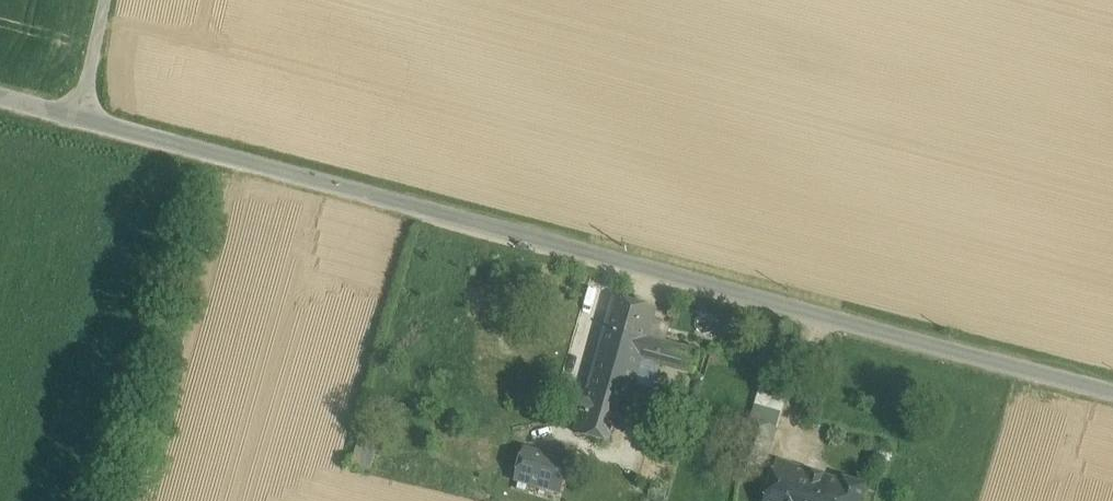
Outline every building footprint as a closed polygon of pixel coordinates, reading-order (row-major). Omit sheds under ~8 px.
[(656,311),(615,299),(602,348),(642,360),(648,339),(656,311)] [(700,353),(648,339),(642,360),(694,374),(700,353)] [(642,360),(602,348),(579,428),(604,435),(615,397),(630,402),(642,360)] [(776,430),(751,423),(739,460),(764,468),(776,430)] [(568,463),(526,451),(518,481),(560,493),(568,463)] [(780,463),(768,500),(860,500),(865,487),(845,481),(844,484),(780,463)]
